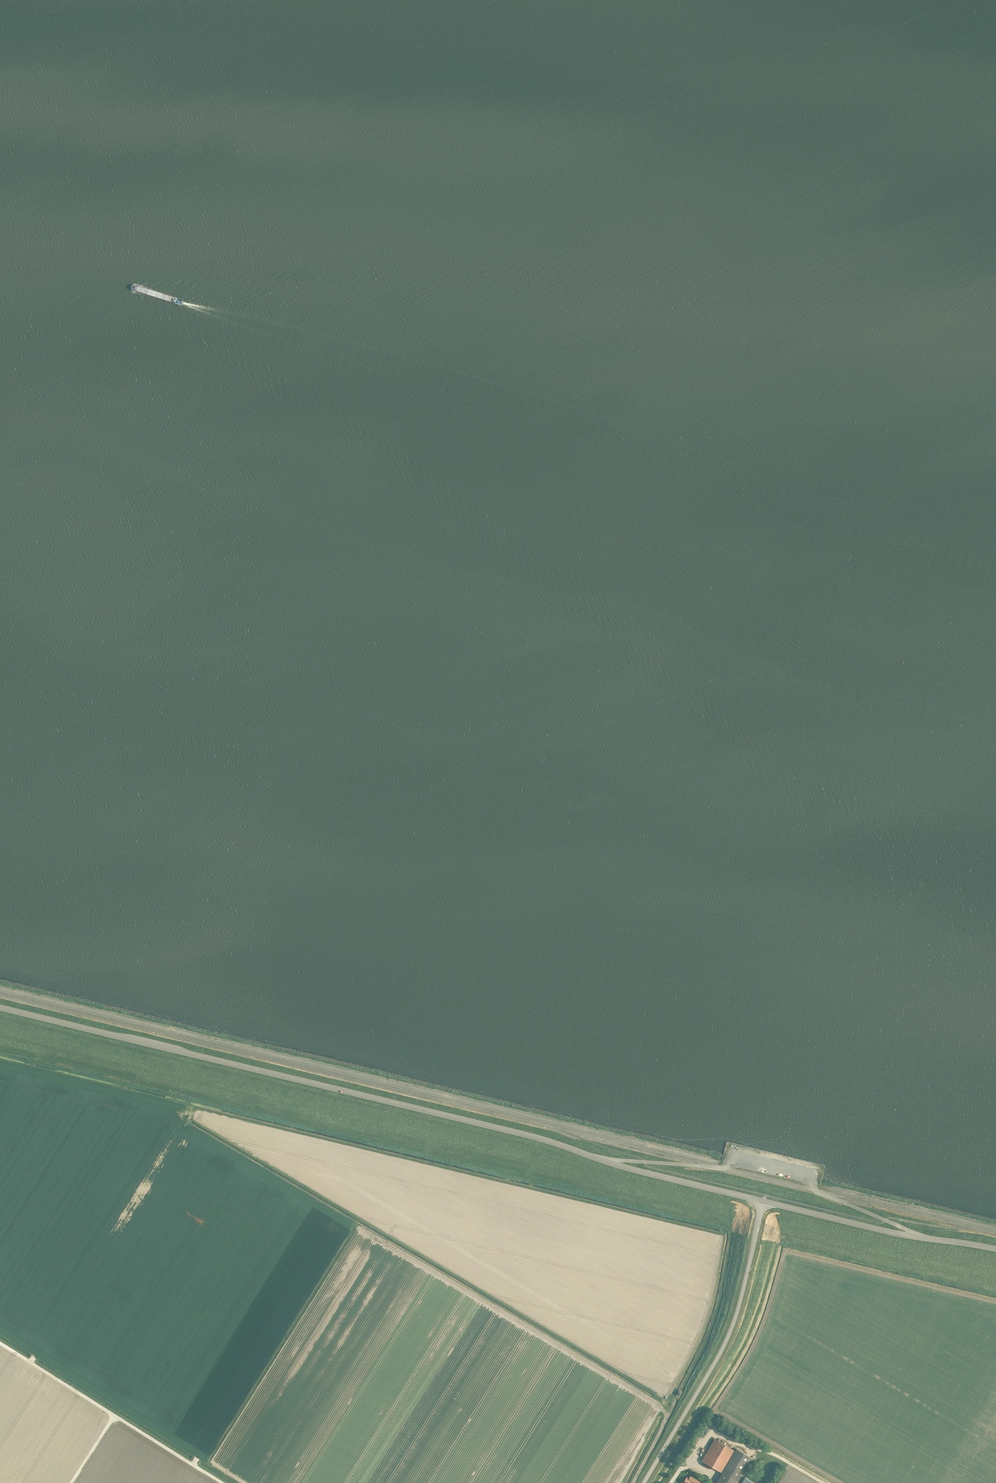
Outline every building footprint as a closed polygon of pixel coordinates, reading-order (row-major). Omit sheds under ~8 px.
[(714,1439),(702,1460),(722,1472),(734,1450),(714,1439)] [(734,1450),(722,1472),(715,1482),(738,1482),(739,1482),(753,1458),(736,1448),(734,1450)]
